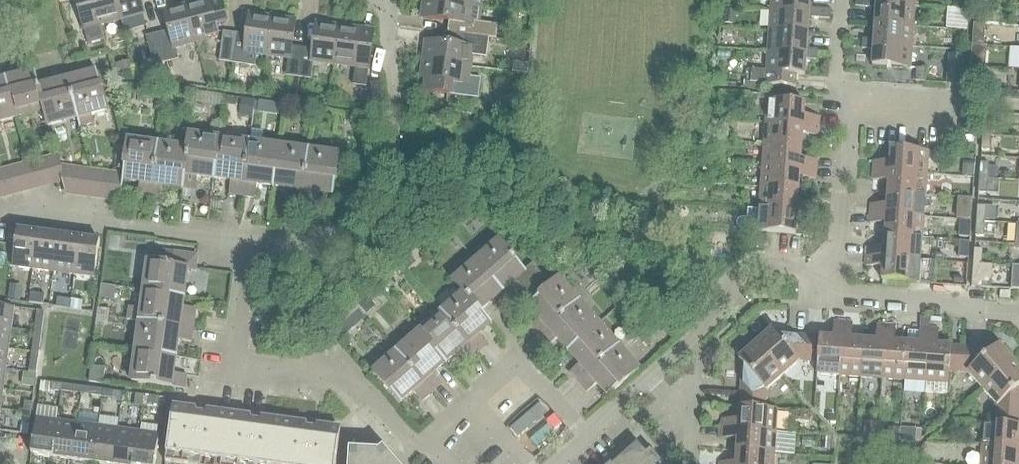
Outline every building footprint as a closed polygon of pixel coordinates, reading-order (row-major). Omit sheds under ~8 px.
[(115,0),(80,0),(82,11),(90,39),(103,36),(99,23),(120,18),(115,0)] [(120,18),(142,12),(139,0),(115,0),(120,18)] [(194,41),(217,35),(215,28),(228,25),(222,0),(211,0),(208,1),(186,7),(194,41)] [(427,0),(424,0),(422,18),(458,23),(456,34),(485,38),(485,37),(494,38),(496,27),(475,24),(477,7),(427,0)] [(770,11),(808,13),(808,9),(809,0),(770,0),(770,11)] [(874,24),(912,27),(914,6),(875,4),(876,0),(855,0),(854,7),(875,8),(874,24)] [(157,33),(165,62),(177,59),(174,46),(194,41),(186,7),(163,12),(168,31),(157,33)] [(770,11),(768,31),(807,34),(808,18),(829,19),(829,10),(808,9),(808,13),(770,11)] [(724,10),(722,24),(732,25),(734,11),(724,10)] [(947,10),(945,28),(965,29),(967,11),(947,10)] [(266,54),(271,19),(248,16),(246,35),(235,34),(231,63),(255,66),(257,52),(266,54)] [(271,19),(266,54),(288,57),(285,76),(297,78),(302,48),(291,47),(294,22),(271,19)] [(973,23),(971,45),(982,45),(984,24),(973,23)] [(861,49),(872,50),(873,44),(911,47),(912,27),(874,24),(873,40),(862,39),(861,49)] [(312,60),(334,63),(338,28),(315,25),(312,49),(302,48),(297,78),(310,79),(312,60)] [(361,31),(338,28),(334,63),(355,66),(352,85),(365,87),(369,57),(372,32),(361,31)] [(768,31),(767,52),(805,54),(805,59),(816,60),(817,50),(806,50),(807,34),(768,31)] [(219,61),(231,63),(235,34),(223,32),(219,61)] [(165,62),(157,33),(146,36),(153,65),(165,62)] [(426,42),(423,60),(468,66),(469,65),(482,66),(485,38),(456,34),(455,46),(426,42)] [(910,68),(911,47),(873,44),(872,50),(871,66),(910,68)] [(981,66),(982,45),(971,45),(970,65),(981,66)] [(804,75),(805,59),(805,54),(767,52),(766,69),(750,68),(749,81),(743,80),(742,88),(760,89),(760,82),(794,85),(795,75),(804,75)] [(960,85),(963,56),(947,55),(945,84),(960,85)] [(467,76),(468,66),(423,60),(421,79),(449,82),(448,95),(477,99),(480,78),(467,76)] [(129,64),(116,67),(118,75),(131,72),(129,64)] [(982,81),(983,67),(970,66),(969,80),(982,81)] [(924,82),(924,69),(916,68),(915,81),(924,82)] [(37,87),(38,87),(34,72),(5,79),(15,118),(43,111),(44,110),(37,87)] [(92,123),(90,115),(106,111),(96,72),(67,80),(77,118),(79,126),(92,123)] [(5,79),(0,80),(0,122),(15,118),(5,79)] [(77,118),(67,80),(38,87),(37,87),(44,110),(43,111),(47,126),(77,118)] [(260,83),(250,82),(248,92),(258,93),(260,83)] [(125,99),(126,85),(117,85),(117,98),(125,99)] [(241,99),(239,116),(251,117),(254,101),(241,99)] [(766,100),(765,123),(818,126),(819,117),(803,116),(804,103),(766,100)] [(991,120),(982,120),(981,135),(990,135),(991,120)] [(817,136),(818,126),(765,123),(763,144),(800,147),(801,135),(817,136)] [(188,134),(186,148),(187,148),(184,174),(182,188),(195,190),(196,176),(213,178),(218,139),(188,134)] [(990,135),(981,135),(980,150),(989,150),(990,135)] [(228,194),(241,196),(248,143),(218,139),(213,178),(230,181),(228,194)] [(137,196),(150,198),(157,144),(127,140),(122,180),(139,183),(137,196)] [(256,184),(272,186),(278,147),(248,143),(241,196),(254,198),(256,184)] [(186,148),(157,144),(150,198),(163,200),(165,186),(182,188),(184,174),(187,148),(186,148)] [(800,159),(800,147),(763,144),(762,166),(815,169),(816,160),(800,159)] [(287,202),(300,204),(307,151),(278,147),(272,186),(289,189),(287,202)] [(872,171),(926,174),(927,151),(890,149),(889,162),(873,161),(872,171)] [(338,155),(307,151),(300,204),(313,206),(315,192),(332,194),(338,155)] [(963,162),(962,175),(974,176),(974,162),(963,162)] [(988,164),(979,163),(978,178),(987,178),(988,164)] [(762,166),(760,187),(797,190),(798,178),(814,179),(815,169),(762,166)] [(61,178),(58,167),(44,171),(47,182),(61,179),(65,191),(74,192),(76,180),(61,178)] [(887,193),(924,196),(926,174),(872,171),(871,180),(888,181),(887,193)] [(4,194),(18,190),(15,178),(0,182),(4,194)] [(987,178),(978,178),(977,193),(986,193),(987,178)] [(121,186),(105,184),(104,196),(120,198),(121,186)] [(796,202),(797,190),(760,187),(760,188),(748,187),(747,208),(812,212),(813,203),(796,202)] [(869,213),(923,217),(924,196),(887,193),(886,205),(870,204),(869,213)] [(958,220),(968,221),(970,202),(959,201),(958,220)] [(985,207),(976,206),(975,221),(984,222),(985,207)] [(740,230),(794,234),(795,221),(811,222),(812,212),(747,208),(746,218),(741,217),(738,218),(737,220),(735,222),(735,225),(737,228),(740,230)] [(884,236),(921,239),(923,217),(869,213),(868,223),(885,224),(884,236)] [(959,220),(958,237),(970,238),(971,221),(959,220)] [(984,222),(975,221),(974,236),(983,236),(984,222)] [(11,266),(32,269),(37,232),(16,229),(11,266)] [(32,269),(53,272),(58,235),(37,232),(32,269)] [(53,272),(73,275),(78,238),(58,235),(53,272)] [(866,256),(920,260),(921,239),(884,236),(883,248),(867,247),(866,256)] [(99,241),(78,238),(73,275),(94,278),(99,241)] [(475,261),(502,291),(514,280),(523,291),(541,275),(531,264),(524,270),(498,241),(475,261)] [(968,242),(967,242),(958,241),(957,257),(967,258),(968,242)] [(982,249),(973,249),(972,264),(981,264),(982,249)] [(404,251),(395,260),(405,270),(413,261),(404,251)] [(182,296),(184,285),(186,270),(194,272),(196,255),(173,252),(171,265),(147,262),(143,291),(182,296)] [(881,280),(918,283),(920,260),(866,256),(865,266),(882,267),(881,280)] [(479,311),(502,291),(475,261),(452,281),(462,293),(463,293),(479,311)] [(981,264),(972,264),(971,279),(979,279),(981,264)] [(1012,267),(1011,289),(1018,290),(1018,268),(1012,267)] [(537,338),(578,302),(558,279),(551,285),(541,275),(523,291),(533,301),(528,306),(539,319),(529,328),(537,338)] [(9,285),(7,300),(20,302),(22,287),(9,285)] [(116,287),(100,285),(99,298),(114,300),(116,287)] [(180,314),(182,296),(143,291),(140,308),(129,307),(127,319),(139,321),(139,322),(192,329),(194,316),(180,314)] [(30,292),(29,303),(43,304),(44,293),(30,292)] [(440,313),(476,353),(486,345),(477,334),(490,323),(479,311),(463,293),(462,293),(440,313)] [(363,313),(373,304),(366,296),(355,306),(363,313)] [(83,301),(70,299),(69,310),(81,311),(83,301)] [(568,351),(598,324),(578,302),(537,338),(546,348),(556,338),(568,351)] [(10,329),(13,308),(0,306),(0,327),(10,329)] [(466,362),(476,353),(440,313),(418,332),(444,363),(457,351),(466,362)] [(919,318),(919,328),(928,328),(929,318),(919,318)] [(41,333),(42,322),(35,321),(33,332),(41,333)] [(190,342),(192,329),(139,322),(135,351),(174,357),(177,340),(190,342)] [(340,322),(329,331),(342,346),(353,337),(340,322)] [(806,336),(805,361),(817,362),(816,374),(838,376),(842,323),(832,322),(831,338),(806,336)] [(842,323),(838,376),(860,377),(863,340),(851,339),(852,323),(842,323)] [(577,383),(618,347),(598,324),(568,351),(579,363),(568,373),(577,383)] [(863,340),(860,377),(881,379),(885,326),(876,325),(875,341),(863,340)] [(885,326),(881,379),(903,380),(906,343),(894,342),(895,326),(885,326)] [(10,329),(0,327),(0,348),(7,349),(10,329)] [(925,382),(928,328),(919,328),(918,344),(906,343),(903,380),(925,382)] [(960,372),(962,347),(937,345),(938,329),(928,328),(925,382),(924,392),(946,393),(947,383),(948,371),(960,372)] [(755,344),(782,376),(799,361),(805,361),(806,336),(786,335),(780,340),(771,329),(755,344)] [(41,333),(33,332),(32,343),(39,344),(41,333)] [(395,352),(431,393),(441,384),(432,374),(444,363),(418,332),(395,352)] [(739,395),(765,396),(765,390),(782,376),(755,344),(738,359),(746,369),(741,374),(739,395)] [(981,389),(1013,362),(998,345),(987,354),(982,348),(962,347),(960,372),(966,372),(981,389)] [(618,347),(577,383),(586,393),(596,383),(608,396),(638,370),(618,347)] [(172,373),(174,357),(135,351),(131,382),(184,389),(186,375),(172,373)] [(431,393),(395,352),(372,372),(399,402),(412,391),(421,402),(431,393)] [(29,361),(28,372),(35,373),(37,362),(29,361)] [(981,389),(996,406),(996,412),(1018,414),(1018,390),(1017,388),(1018,386),(1018,369),(1013,362),(981,389)] [(102,384),(105,368),(90,366),(88,382),(102,384)] [(36,375),(23,373),(21,386),(34,388),(36,375)] [(49,390),(60,391),(61,384),(50,383),(49,390)] [(71,393),(72,386),(61,384),(60,391),(71,393)] [(101,397),(102,390),(91,388),(90,395),(101,397)] [(112,398),(113,391),(102,390),(101,397),(112,398)] [(141,402),(142,395),(131,394),(130,401),(141,402)] [(152,404),(153,397),(142,395),(141,402),(152,404)] [(765,396),(739,395),(739,407),(764,409),(765,396)] [(30,414),(31,403),(24,402),(22,413),(30,414)] [(30,455),(51,458),(56,421),(57,410),(37,407),(35,418),(30,455)] [(721,428),(774,432),(776,410),(764,409),(739,407),(738,420),(722,419),(721,428)] [(799,412),(798,417),(802,422),(809,422),(810,413),(799,412)] [(996,412),(995,425),(1018,426),(1018,414),(996,412)] [(30,414),(22,413),(21,423),(28,424),(30,414)] [(174,463),(221,463),(227,420),(171,413),(165,463),(174,463)] [(283,428),(227,420),(221,463),(278,463),(283,428)] [(56,421),(51,458),(71,460),(76,424),(56,421)] [(864,422),(863,435),(876,436),(877,423),(864,422)] [(71,460),(92,463),(97,426),(76,424),(71,460)] [(1018,449),(1018,426),(995,425),(983,424),(981,446),(1018,449)] [(98,463),(112,463),(117,429),(97,426),(92,463),(98,463)] [(884,427),(883,440),(899,441),(899,440),(900,428),(884,427)] [(339,435),(283,428),(278,463),(335,463),(339,435)] [(736,439),(736,451),(773,453),(774,432),(721,428),(720,438),(736,439)] [(916,429),(900,428),(899,440),(915,441),(916,429)] [(137,432),(117,429),(112,463),(133,463),(137,432)] [(133,463),(154,463),(158,435),(137,432),(133,463)] [(822,436),(821,450),(830,450),(831,437),(822,436)] [(649,450),(645,454),(636,444),(613,463),(661,463),(649,450)] [(1018,458),(1018,459),(1018,449),(981,446),(980,463),(1017,463),(1018,458)] [(348,450),(347,463),(389,463),(378,452),(348,450)] [(736,451),(735,463),(719,462),(719,463),(772,463),(773,453),(736,451)]
